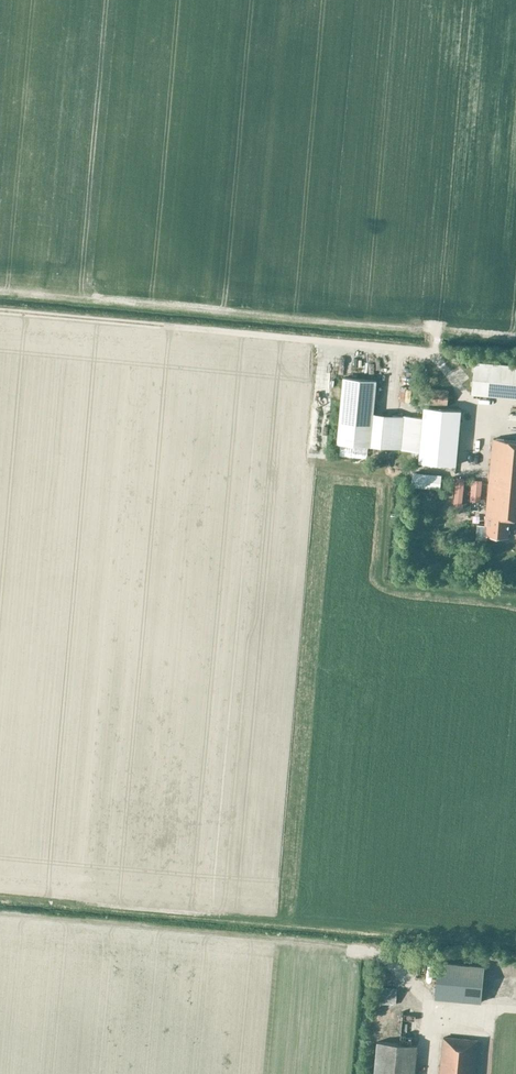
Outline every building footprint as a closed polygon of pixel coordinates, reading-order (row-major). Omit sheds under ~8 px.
[(515,396),(515,366),(474,363),(472,392),(515,396)] [(370,445),(400,448),(403,415),(373,413),(376,380),(343,377),(337,443),(370,446),(370,445)] [(430,404),(447,405),(448,390),(431,388),(430,404)] [(403,415),(400,448),(420,450),(419,461),(457,464),(462,409),(424,406),(423,416),(403,414),(403,415)] [(493,440),(485,519),(488,519),(487,535),(508,537),(511,517),(515,517),(515,441),(493,440)] [(413,472),(412,486),(440,489),(441,474),(413,472)] [(470,500),(481,501),(483,480),(472,479),(470,500)] [(435,998),(481,1002),(485,965),(437,962),(435,998)] [(380,1001),(397,1002),(398,988),(381,986),(380,1001)] [(478,1041),(442,1037),(439,1073),(474,1073),(478,1041)] [(418,1045),(377,1041),(374,1073),(415,1073),(418,1045)]
